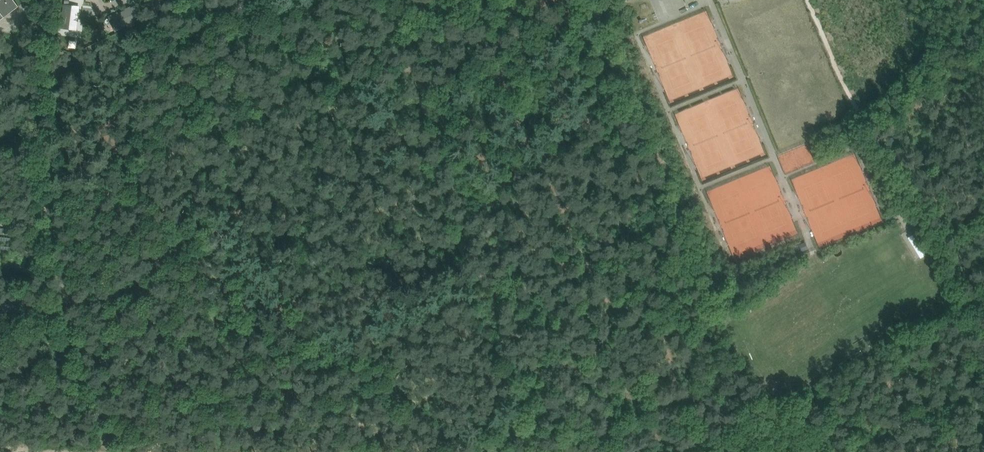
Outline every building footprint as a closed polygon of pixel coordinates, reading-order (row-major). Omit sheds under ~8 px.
[(19,7),(14,0),(0,0),(0,22),(19,7)] [(159,0),(157,0),(156,1),(155,0),(152,0),(141,5),(146,15),(162,8),(159,0)] [(62,23),(61,28),(76,29),(79,6),(64,4),(63,11),(62,23)] [(108,16),(114,30),(141,18),(135,5),(118,13),(117,12),(108,16)] [(98,28),(93,30),(97,39),(102,36),(98,28)] [(932,251),(919,230),(913,234),(925,255),(932,251)]
